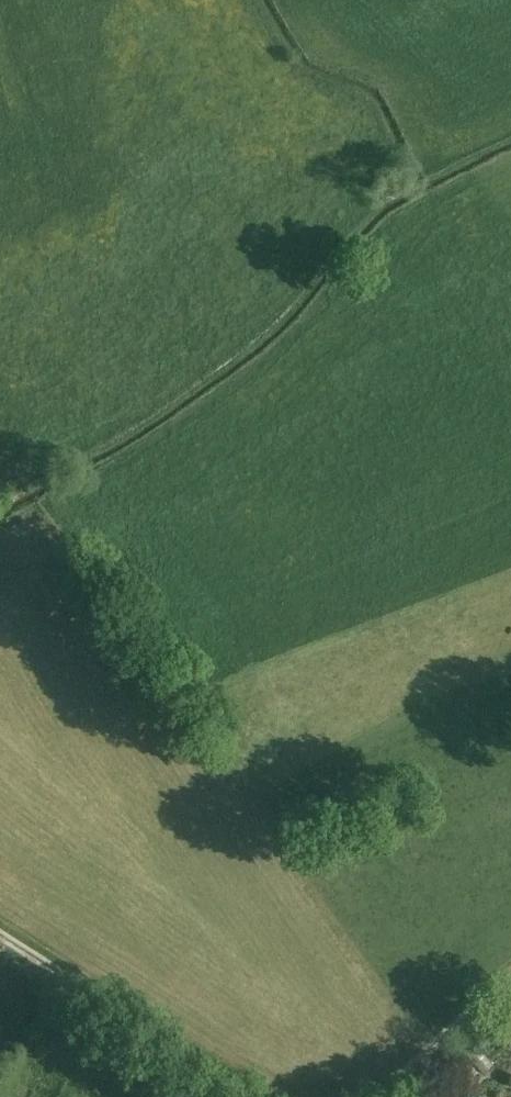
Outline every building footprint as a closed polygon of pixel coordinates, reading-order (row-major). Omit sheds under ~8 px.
[(494,1065),(477,1045),(467,1054),(483,1074),(494,1065)]
